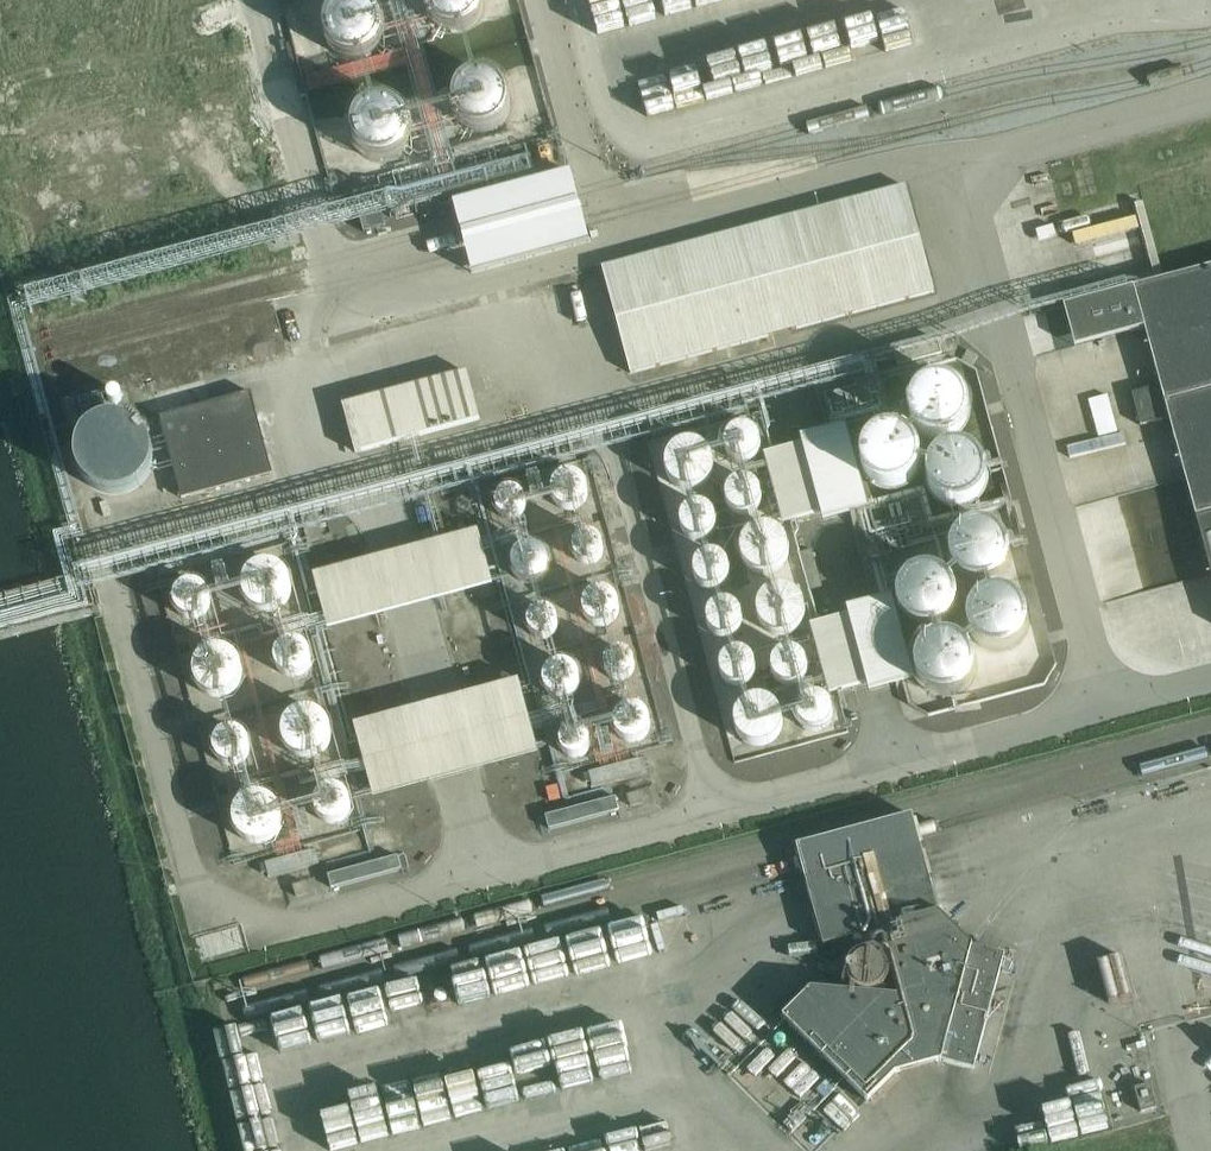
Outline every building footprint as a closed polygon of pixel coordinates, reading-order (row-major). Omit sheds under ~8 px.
[(440,27),(449,31),(459,32),(468,28),(476,22),(481,14),(483,4),(483,0),(427,0),(426,2),(428,12),(432,21),(440,27)] [(335,52),(343,57),(353,59),(363,58),(372,54),(379,46),(382,37),(383,27),(380,18),(374,10),(366,5),(356,2),(346,4),(338,8),(331,15),(327,24),(326,34),(329,44),(335,52)] [(460,121),(467,128),(476,132),(486,132),(495,129),(503,123),(509,115),(511,105),(510,95),(505,87),(498,80),(489,76),(479,75),(470,78),(462,84),(456,93),(454,102),(455,112),(460,121)] [(360,149),(369,156),(378,160),(389,159),(398,155),(406,148),(410,139),(411,128),(408,118),(401,110),(393,105),(382,103),(372,105),(363,111),(357,119),(354,129),(355,140),(360,149)] [(569,172),(451,203),(456,223),(464,253),(470,273),(587,242),(582,222),(574,191),(569,172)] [(602,266),(603,273),(630,372),(653,366),(933,291),(904,185),(602,266)] [(375,187),(353,193),(364,231),(385,225),(375,187)] [(347,205),(335,208),(338,220),(350,217),(347,205)] [(1130,331),(1144,327),(1159,385),(1131,393),(1140,425),(1168,417),(1210,576),(1210,265),(1119,290),(1130,331)] [(257,347),(230,353),(233,365),(260,359),(257,347)] [(355,452),(479,418),(479,417),(523,405),(516,380),(472,392),(467,372),(343,405),(355,452)] [(910,397),(908,407),(910,417),(915,426),(923,433),(933,436),(943,436),(952,433),(960,426),(965,417),(967,407),(965,397),(960,388),(952,382),(943,378),(933,378),(923,382),(915,388),(910,397)] [(181,498),(273,473),(250,391),(159,416),(181,498)] [(69,445),(67,457),(69,469),(74,479),(82,488),(93,493),(105,495),(117,493),(128,488),(136,479),(142,469),(144,457),(142,445),(136,434),(128,426),(117,420),(105,418),(93,420),(82,426),(74,434),(69,445)] [(722,441),(724,448),(731,456),(741,458),(751,454),(756,445),(756,436),(752,429),(744,424),(736,424),(729,427),(724,433),(722,441)] [(861,446),(859,457),(861,467),(866,475),(874,482),(883,486),(893,486),(903,482),(911,475),(916,467),(918,457),(916,446),(911,438),(903,431),(893,428),(883,428),(874,431),(866,438),(861,446)] [(666,460),(667,472),(672,481),(680,487),(690,488),(700,485),(708,478),(712,470),(712,460),(708,452),(701,445),(692,442),(681,444),(671,450),(666,460)] [(783,522),(807,516),(823,512),(805,443),(765,453),(783,522)] [(928,465),(926,475),(928,485),(933,494),(941,500),(950,504),(960,504),(970,500),(978,494),(983,485),(985,475),(983,465),(978,456),(970,449),(960,446),(950,446),(941,449),(933,456),(928,465)] [(552,488),(553,495),(561,503),(571,505),(580,500),(586,492),(586,483),(581,475),(574,471),(565,471),(558,474),(553,480),(552,488)] [(723,494),(724,501),(731,509),(742,511),(751,507),(757,498),(756,489),(752,482),(745,477),(736,477),(729,480),(724,486),(723,494)] [(509,517),(517,515),(523,510),(525,502),(523,494),(517,488),(510,486),(503,488),(497,492),(494,499),(495,507),(501,514),(509,517)] [(677,519),(679,527),(686,534),(696,536),(705,532),(711,523),(711,514),(707,507),(699,502),(690,502),(683,505),(679,511),(677,519)] [(950,542),(948,552),(950,562),(955,571),(963,578),(973,581),(983,581),(993,578),(1000,571),(1005,562),(1007,552),(1005,542),(1000,533),(992,527),(983,523),(973,523),(963,527),(955,533),(950,542)] [(743,540),(741,551),(743,561),(750,569),(760,574),(770,574),(780,570),(787,561),(789,551),(787,540),(780,531),(770,527),(759,527),(750,532),(743,540)] [(327,629),(387,614),(495,585),(480,528),(312,572),(327,629)] [(587,561),(596,559),(601,553),(604,546),(602,538),(596,532),(589,530),(582,531),(576,536),(573,543),(574,551),(579,558),(587,561)] [(512,560),(514,568),(521,575),(531,577),(540,573),(546,564),(546,556),(541,548),(534,544),(525,543),(518,547),(513,553),(512,560)] [(810,589),(822,586),(812,549),(800,552),(810,589)] [(690,568),(692,575),(699,583),(709,585),(718,580),(724,572),(724,563),(719,555),(712,551),(703,551),(696,554),(692,560),(690,568)] [(247,579),(247,590),(252,599),(260,606),(271,607),(281,604),(288,597),(292,589),(292,579),(288,571),(281,564),(272,561),(261,562),(252,569),(247,579)] [(896,586),(894,596),(896,607),(901,615),(909,622),(919,626),(929,626),(939,622),(947,615),(952,607),(953,597),(952,586),(947,578),(939,571),(929,567),(919,568),(909,571),(901,578),(896,586)] [(209,601),(207,593),(201,585),(191,583),(181,586),(175,595),(175,603),(179,611),(186,616),(194,617),(202,614),(207,608),(209,601)] [(584,603),(585,611),(592,618),(603,620),(612,616),(617,608),(617,599),(613,591),(606,587),(597,586),(590,590),(585,596),(584,603)] [(786,635),(797,630),(802,622),(805,613),(804,604),(799,596),(791,590),(780,588),(770,591),(761,598),(757,609),(759,620),(765,629),(775,635),(786,635)] [(968,609),(966,619),(968,629),(973,638),(981,645),(990,648),(1000,648),(1010,645),(1018,638),(1023,629),(1025,619),(1023,609),(1018,600),(1010,594),(1000,590),(990,590),(981,594),(973,600),(968,609)] [(702,616),(704,624),(711,631),(722,633),(731,629),(736,620),(736,612),(732,604),(725,600),(716,599),(709,603),(704,609),(702,616)] [(542,637),(550,635),(556,629),(558,621),(556,613),(550,608),(543,606),(536,607),(530,612),(527,618),(528,627),(534,634),(542,637)] [(830,692),(854,686),(869,682),(850,613),(812,623),(830,692)] [(914,653),(913,664),(914,674),(920,682),(927,689),(937,693),(947,692),(957,689),(965,682),(970,674),(972,663),(970,653),(965,645),(957,638),(947,635),(937,634),(927,638),(919,645),(914,653)] [(277,659),(278,667),(286,674),(296,676),(305,672),(311,663),(311,655),(306,647),(299,643),(290,642),(283,646),(278,652),(277,659)] [(242,676),(242,665),(238,656),(230,649),(219,647),(209,649),(201,656),(197,664),(197,674),(200,683),(206,689),(215,693),(227,692),(236,686),(242,676)] [(619,678),(627,676),(633,670),(635,663),(633,655),(628,649),(621,647),(613,648),(608,653),(605,660),(606,668),(611,675),(619,678)] [(768,664),(770,671),(777,679),(788,681),(797,677),(802,668),(802,659),(798,652),(791,647),(782,647),(775,650),(770,656),(768,664)] [(718,665),(720,672),(727,680),(737,682),(746,678),(752,669),(752,660),(748,653),(740,648),(731,648),(724,651),(720,657),(718,665)] [(544,678),(546,685),(553,693),(563,695),(573,691),(578,682),(578,673),(574,666),(567,661),(558,661),(551,664),(546,670),(544,678)] [(374,797),(432,782),(538,754),(519,680),(355,724),(374,797)] [(795,708),(797,716),(804,723),(814,725),(823,721),(829,713),(829,704),(824,696),(817,692),(808,691),(801,695),(797,701),(795,708)] [(737,712),(735,723),(737,732),(743,739),(751,744),(760,745),(769,743),(777,736),(782,726),(781,715),(775,706),(766,700),(755,699),(744,703),(737,712)] [(616,721),(618,729),(625,736),(635,738),(644,734),(650,725),(650,716),(646,709),(638,704),(629,704),(622,707),(618,713),(616,721)] [(285,727),(286,738),(291,748),(299,754),(309,755),(319,752),(327,745),(331,737),(331,727),(327,719),(320,712),(311,709),(300,710),(290,717),(285,727)] [(575,755),(583,753),(589,747),(591,739),(589,731),(583,726),(576,724),(569,725),(563,730),(560,736),(561,745),(566,752),(575,755)] [(248,749),(247,741),(241,733),(231,729),(221,732),(214,740),(213,749),(217,757),(224,762),(232,764),(240,761),(245,756),(248,749)] [(627,755),(629,770),(661,765),(659,750),(627,755)] [(315,804),(317,812),(324,819),(335,821),(344,817),(349,809),(349,800),(345,792),(338,788),(329,788),(322,791),(317,797),(315,804)] [(630,806),(642,803),(639,791),(627,794),(630,806)] [(281,824),(282,813),(279,803),(271,796),(261,793),(251,795),(242,801),(237,809),(236,818),(239,827),(245,835),(253,839),(265,839),(275,834),(281,824)] [(614,796),(547,814),(550,828),(618,810),(614,796)] [(898,996),(810,988),(782,1017),(850,1084),(867,1101),(895,1073),(941,1061),(973,1069),(979,1047),(999,972),(1003,958),(1004,954),(972,947),(938,913),(916,831),(912,814),(796,846),(801,863),(823,945),(863,935),(867,950),(886,946),(898,996)] [(396,855),(329,873),(332,886),(399,869),(396,855)] [(296,896),(308,893),(305,881),(293,885),(296,896)] [(1100,929),(1123,926),(1121,909),(1097,911),(1100,929)] [(209,927),(216,949),(258,936),(252,914),(209,927)] [(1013,961),(1003,958),(999,972),(1009,975),(1013,961)] [(240,1048),(249,1045),(242,1023),(233,1025),(240,1048)] [(1141,1111),(1156,1107),(1149,1083),(1134,1087),(1141,1111)] [(823,1118),(842,1136),(866,1112),(847,1094),(823,1118)]
